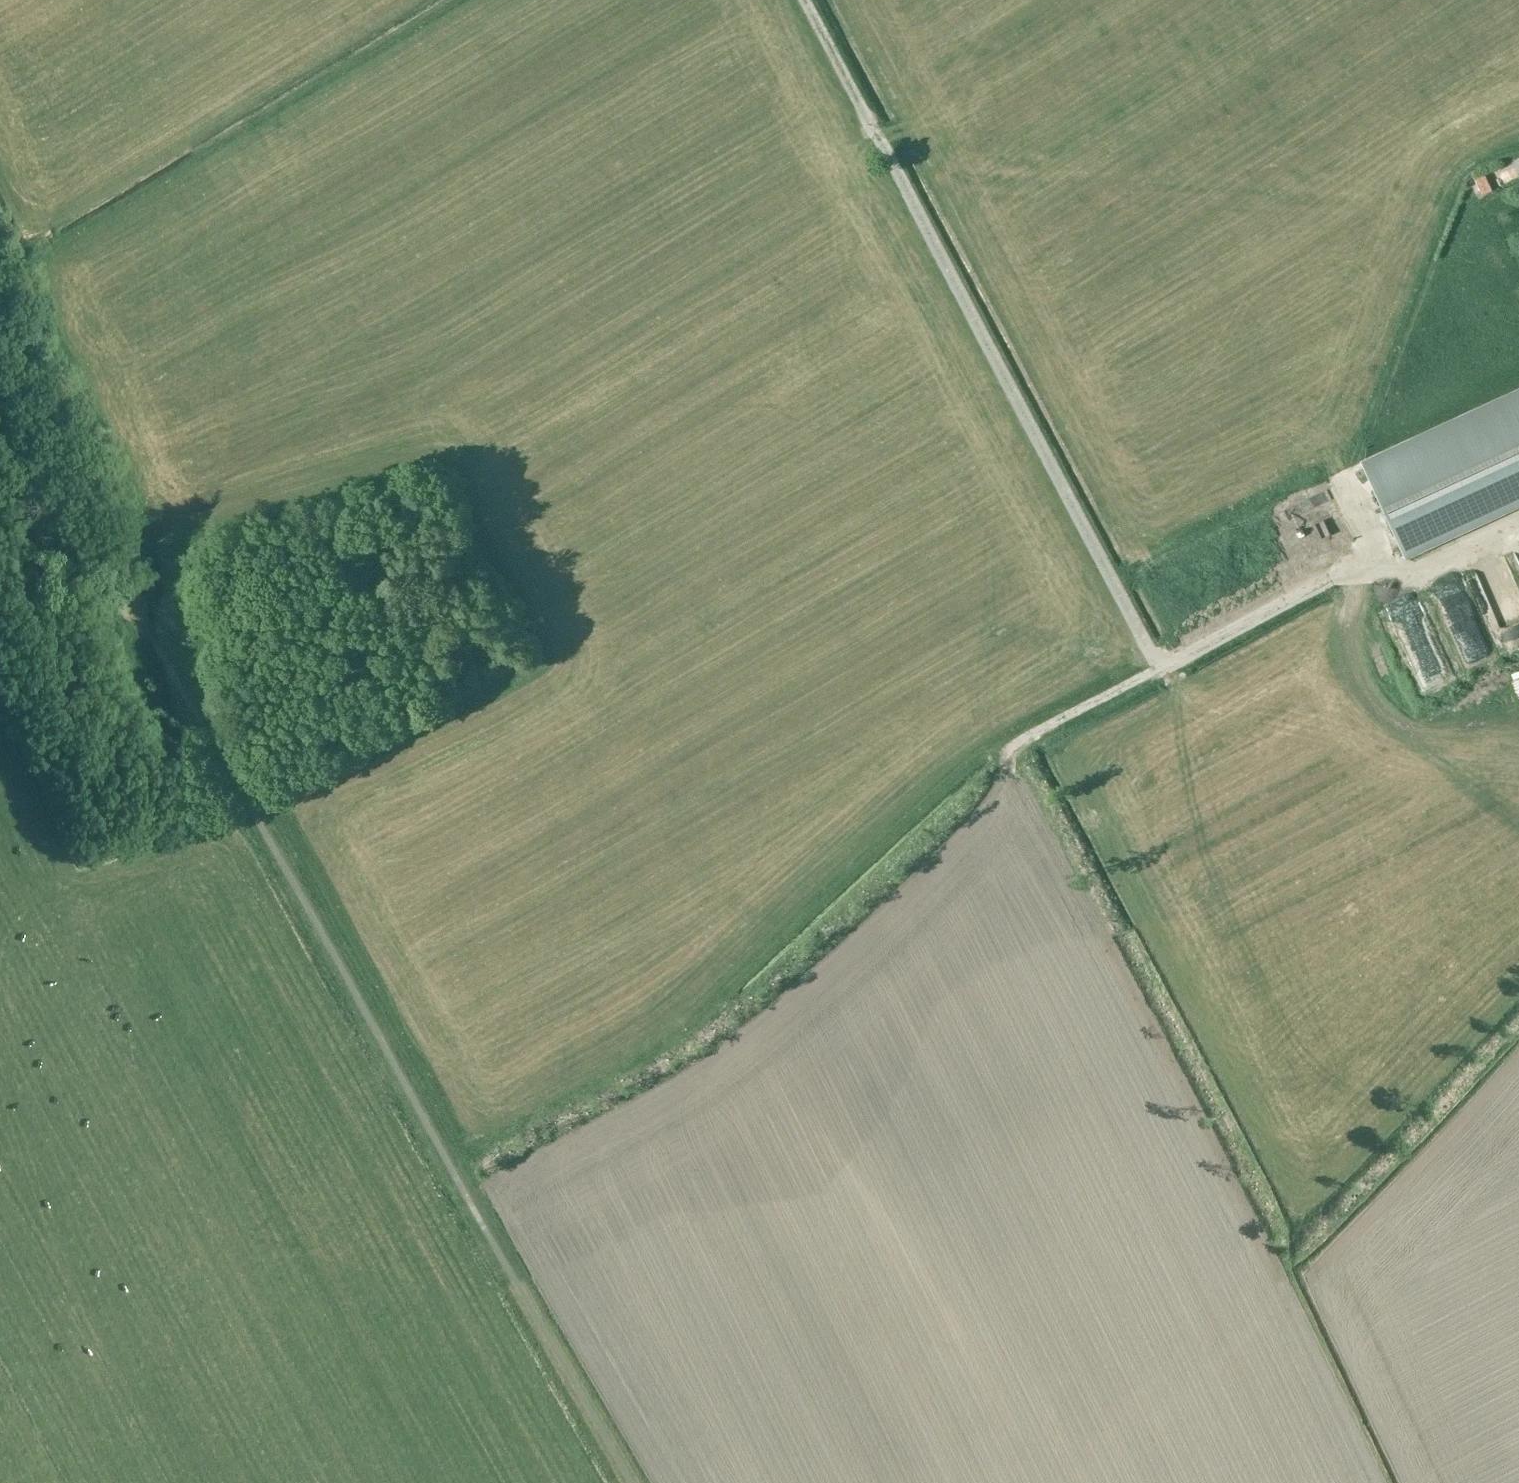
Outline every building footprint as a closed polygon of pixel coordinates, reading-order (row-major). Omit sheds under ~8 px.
[(1365,467),(1408,560),(1518,508),(1518,395),(1365,467)] [(1456,648),(1488,634),(1462,575),(1430,589),(1456,648)] [(1510,575),(1481,576),(1483,611),(1512,609),(1510,575)] [(1448,678),(1441,661),(1414,672),(1422,689),(1448,678)]
